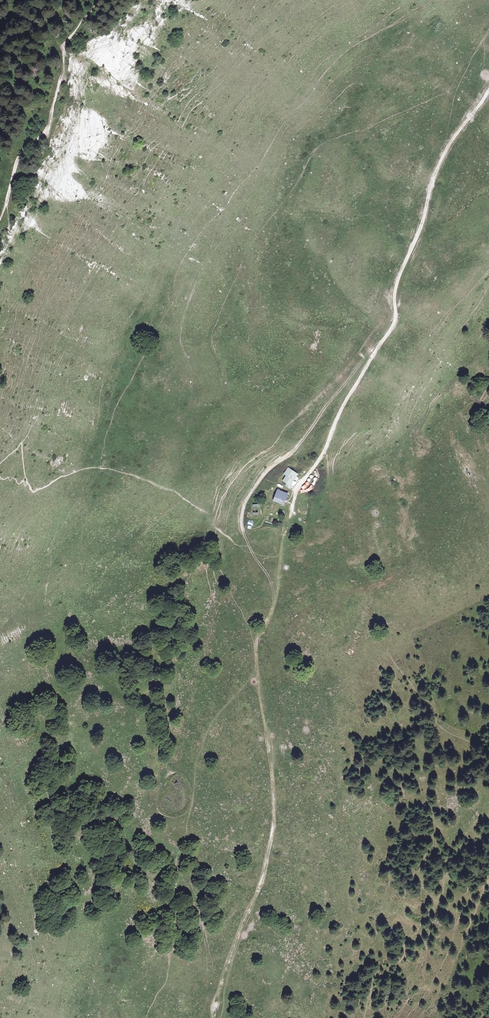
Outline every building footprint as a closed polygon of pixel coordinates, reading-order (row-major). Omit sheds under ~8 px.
[(290,487),(297,475),(287,470),(283,476),(286,478),(283,482),(290,487)] [(283,503),(287,492),(280,489),(276,500),(283,503)]
